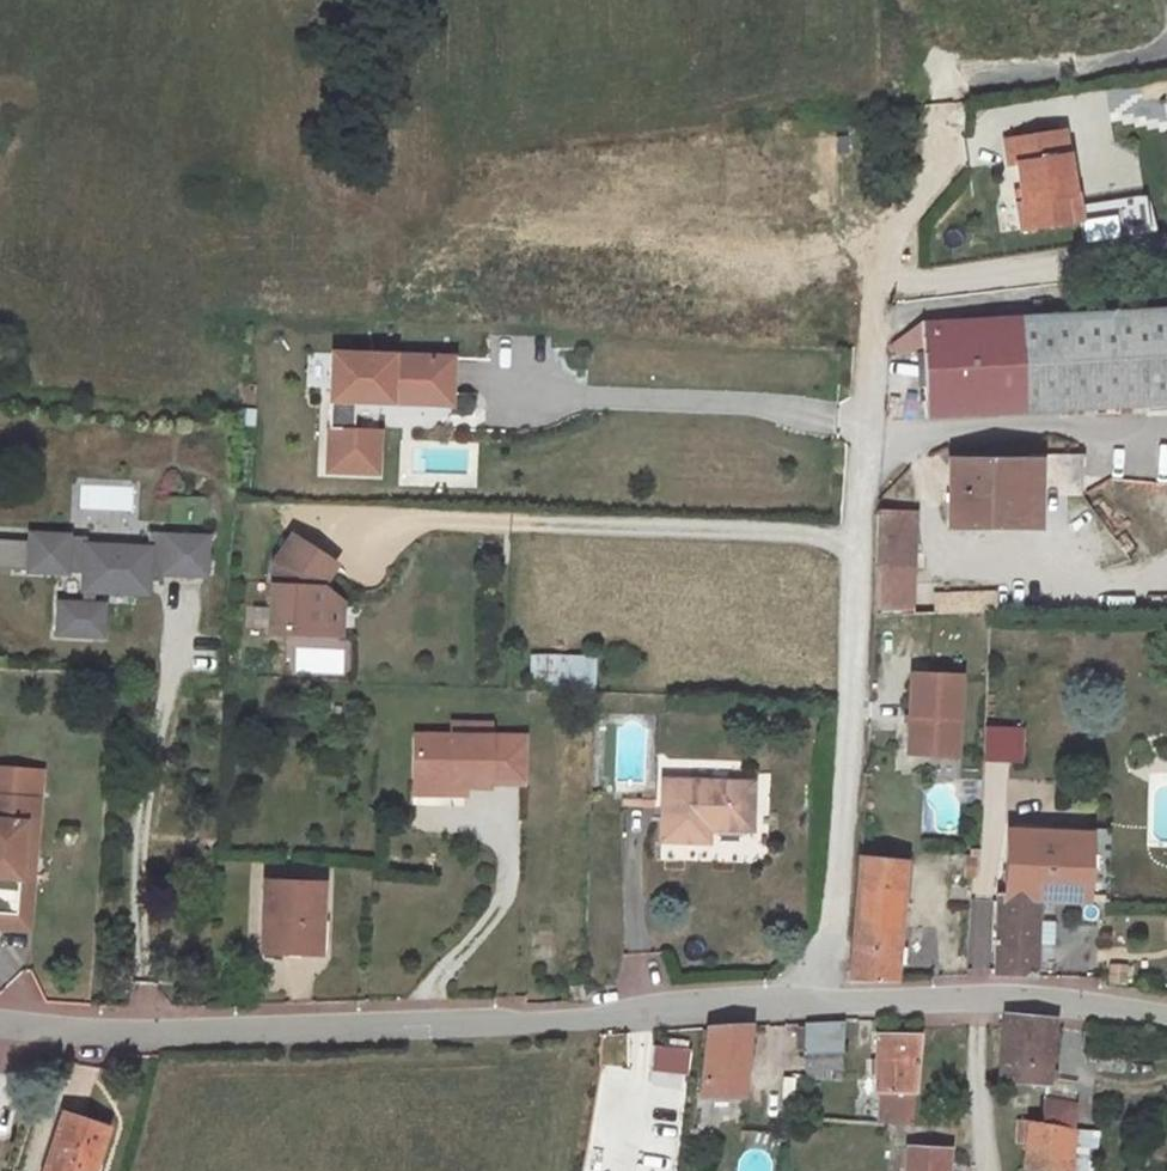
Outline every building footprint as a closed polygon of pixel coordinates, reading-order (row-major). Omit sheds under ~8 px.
[(1069,197),(1059,133),(1002,141),(1006,165),(1014,164),(1018,191),(1020,204),(1013,204),(1018,231),(1078,222),(1073,197),(1069,197)] [(1011,192),(1013,204),(1020,204),(1018,191),(1011,192)] [(1084,202),(1087,241),(1152,235),(1148,197),(1084,202)] [(1006,232),(1018,231),(1013,204),(1002,205),(1006,232)] [(934,322),(935,331),(938,415),(1166,405),(1166,310),(934,322)] [(923,331),(935,331),(934,322),(922,323),(909,327),(910,347),(925,347),(923,331)] [(437,341),(325,342),(327,461),(370,460),(370,438),(377,438),(377,416),(351,416),(351,389),(387,389),(387,383),(402,382),(402,376),(438,376),(437,341)] [(387,383),(387,389),(447,388),(446,341),(437,341),(438,376),(402,376),(402,382),(387,383)] [(1038,531),(1035,471),(952,476),(955,536),(1038,531)] [(872,612),(913,613),(913,513),(877,512),(872,612)] [(148,594),(149,576),(164,577),(164,574),(205,576),(207,539),(166,537),(166,534),(150,533),(149,549),(87,546),(88,538),(32,535),(31,541),(0,540),(0,569),(84,574),(82,605),(59,603),(58,634),(102,636),(104,606),(95,606),(95,591),(148,594)] [(337,562),(293,535),(276,563),(274,631),(326,633),(327,599),(328,579),(337,562)] [(938,613),(993,613),(993,588),(938,588),(938,613)] [(327,599),(326,633),(344,633),(345,599),(327,599)] [(529,655),(530,691),(594,691),(594,655),(529,655)] [(911,672),(907,751),(957,754),(961,674),(911,672)] [(462,733),(425,732),(423,777),(473,778),(472,782),(497,783),(497,779),(534,780),(536,735),(499,734),(499,722),(462,721),(462,733)] [(1022,766),(1026,731),(986,726),(982,761),(1022,766)] [(423,777),(423,789),(472,790),(472,782),(473,778),(423,777)] [(710,825),(747,828),(751,782),(668,779),(665,840),(710,842),(710,825)] [(25,928),(29,878),(16,877),(20,823),(33,825),(35,799),(0,797),(0,926),(25,928)] [(16,877),(29,878),(33,825),(20,823),(16,877)] [(1006,894),(1038,896),(1058,897),(1081,898),(1083,834),(1007,831),(1006,894)] [(893,981),(893,977),(903,859),(858,855),(847,981),(893,981)] [(320,945),(324,875),(268,873),(265,941),(320,945)] [(1013,973),(1036,975),(1038,896),(1006,894),(996,894),(994,973),(1013,973)] [(1055,1018),(1006,1012),(1000,1078),(1047,1082),(1055,1018)] [(804,1055),(843,1053),(844,1016),(805,1020),(804,1055)] [(757,1024),(717,1027),(712,1061),(708,1097),(749,1099),(749,1062),(755,1063),(759,1045),(752,1045),(757,1024)] [(699,1034),(666,1029),(663,1056),(696,1061),(699,1034)] [(908,1089),(913,1031),(877,1029),(871,1102),(888,1102),(889,1088),(908,1089)] [(1079,1107),(1045,1103),(1042,1124),(1076,1127),(1077,1117),(1079,1107)] [(871,1109),(869,1122),(893,1122),(895,1110),(871,1109)] [(45,1170),(92,1170),(106,1129),(62,1115),(45,1170)] [(1042,1124),(1030,1123),(1023,1169),(1042,1170),(1070,1170),(1076,1127),(1042,1124)] [(1078,1129),(1078,1155),(1096,1155),(1096,1129),(1078,1129)] [(916,1150),(914,1170),(946,1170),(948,1153),(916,1150)]
